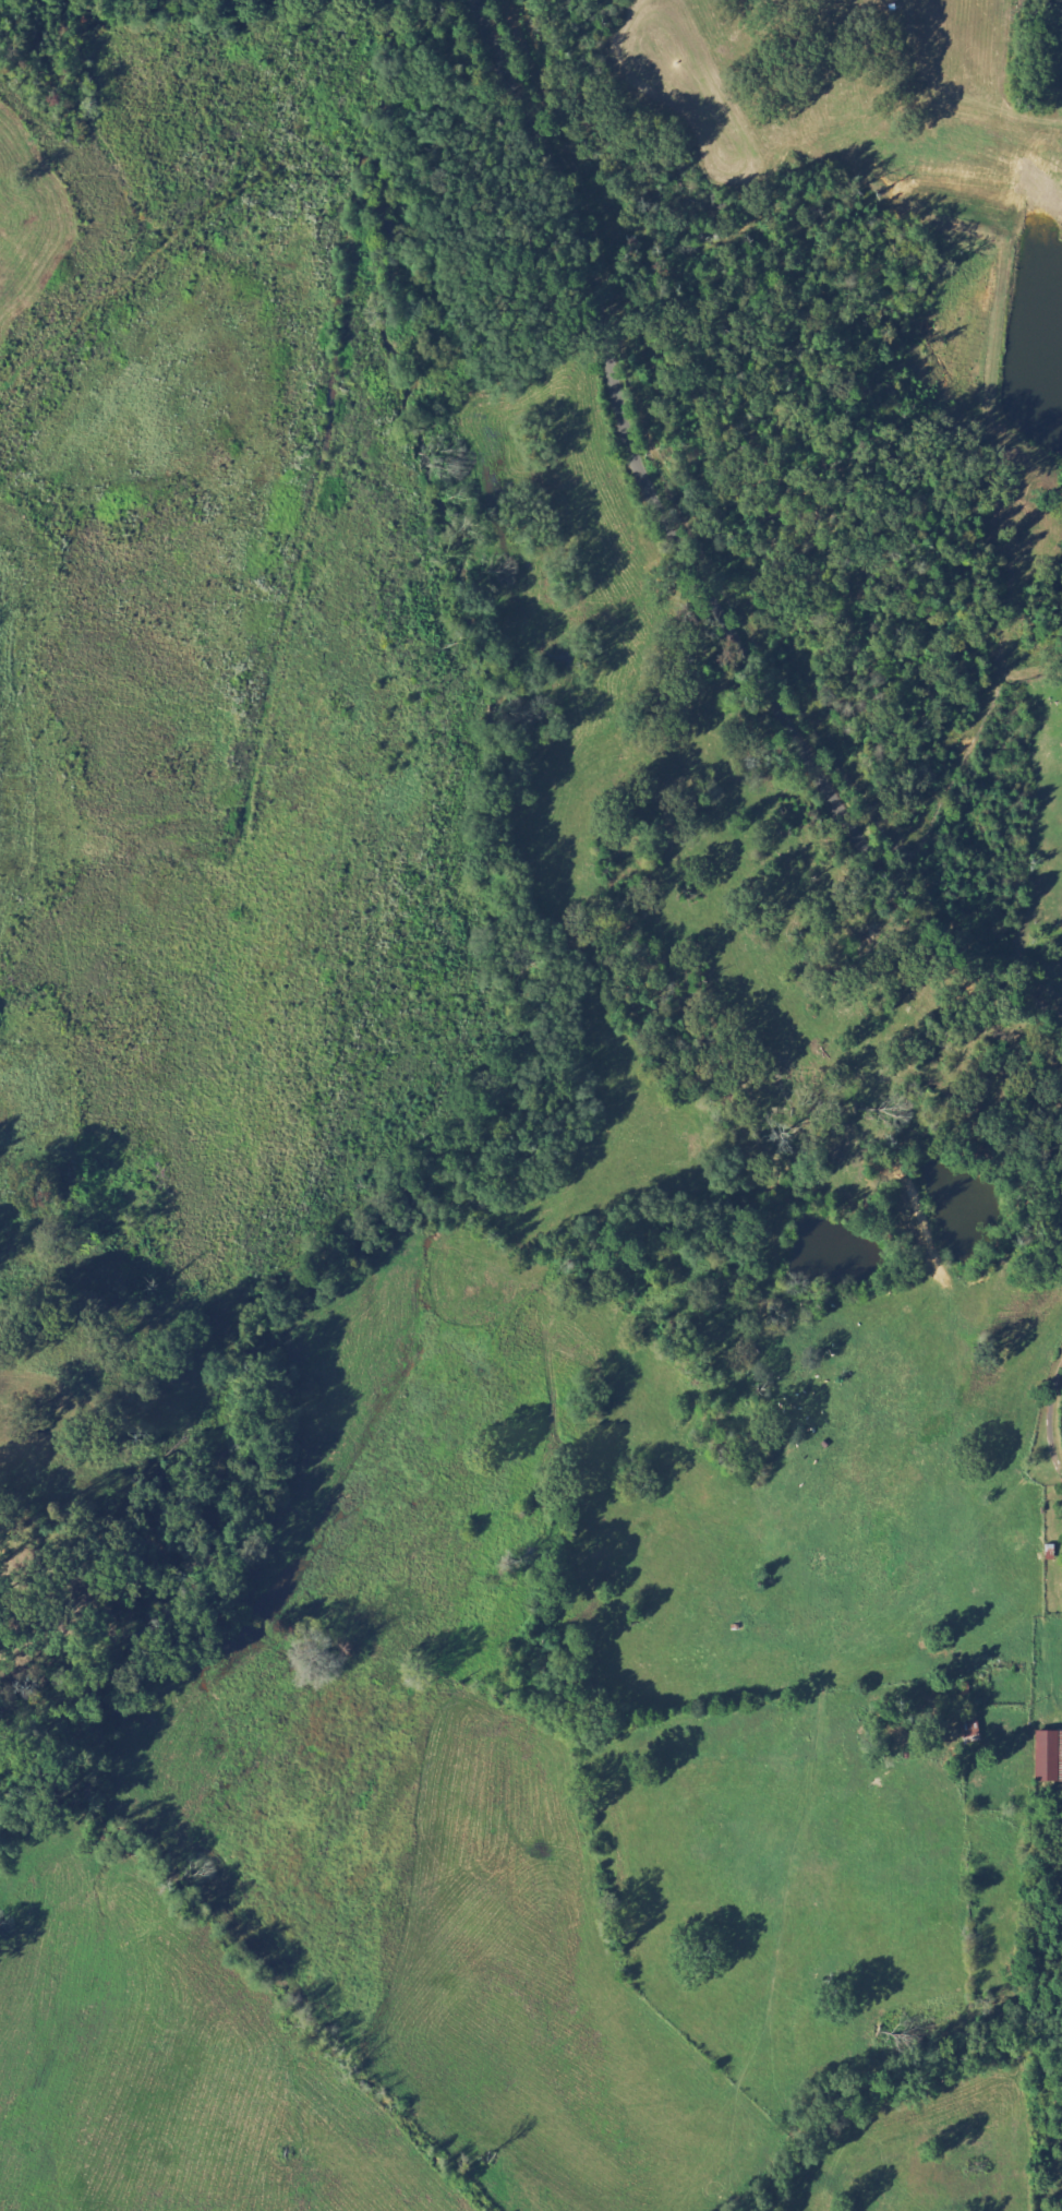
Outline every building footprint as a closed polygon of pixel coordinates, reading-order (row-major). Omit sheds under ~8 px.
[(1036,1732),(1035,1776),(1058,1777),(1058,1749),(1061,1749),(1061,1733),(1036,1732)]
